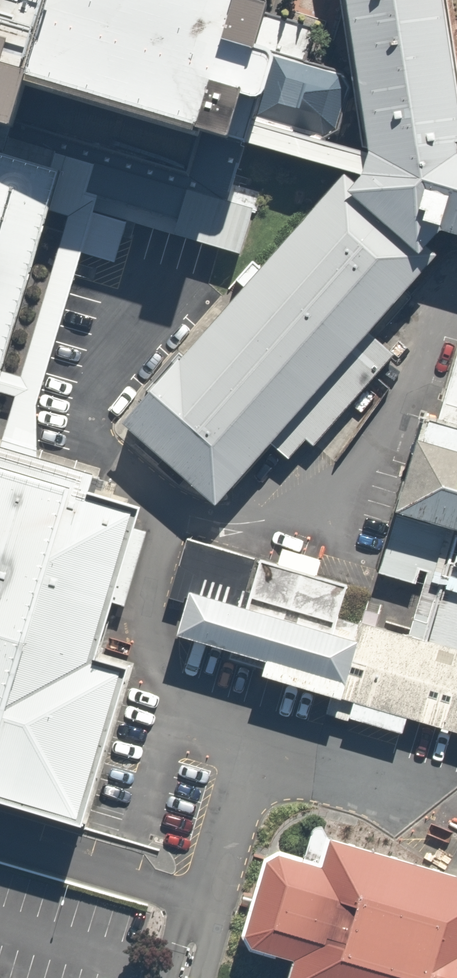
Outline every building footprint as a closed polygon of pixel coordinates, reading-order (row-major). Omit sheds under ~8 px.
[(367,153),(321,141),(339,130),(349,87),(342,72),(308,62),(316,33),(272,20),(262,17),(265,5),(247,0),(0,0),(0,156),(2,156),(24,82),(248,143),(360,175),(367,153)] [(456,235),(456,77),(444,0),(346,0),(368,151),(367,153),(360,175),(354,183),(426,247),(441,230),(456,235)] [(59,173),(2,156),(0,156),(0,376),(59,173)] [(354,183),(344,174),(209,333),(123,432),(219,515),(286,438),(310,459),(375,384),(350,363),(436,255),(426,247),(354,183)] [(419,421),(395,512),(377,573),(415,585),(420,571),(428,573),(408,638),(338,619),(348,585),(188,540),(170,599),(183,603),(185,597),(187,598),(177,636),(266,662),(261,677),(456,732),(456,572),(446,569),(455,535),(456,536),(456,433),(419,421)] [(0,466),(0,803),(81,827),(126,674),(94,661),(138,511),(0,466)] [(312,842),(306,866),(271,856),(242,953),(287,966),(287,965),(297,968),(293,977),(456,977),(456,882),(312,842)]
